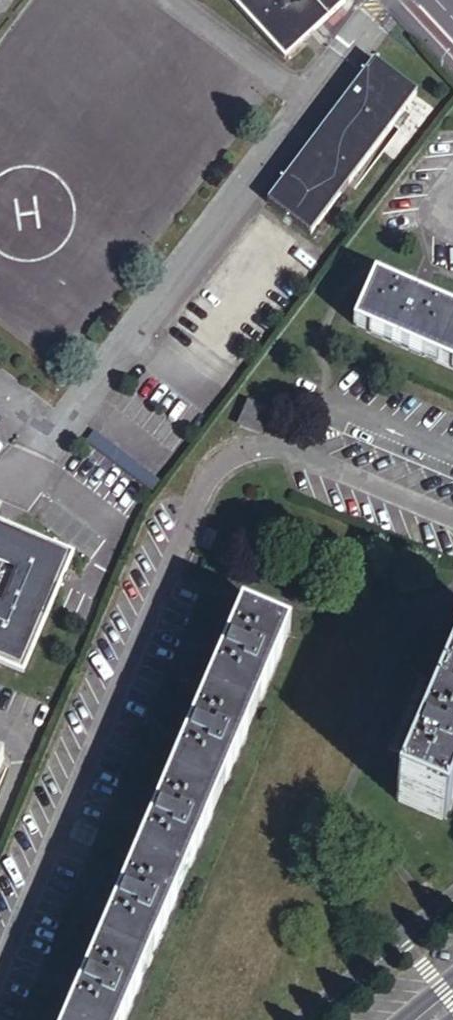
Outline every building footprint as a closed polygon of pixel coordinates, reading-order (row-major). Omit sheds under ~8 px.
[(283,55),(343,0),(232,0),(283,55)] [(263,206),(306,238),(414,95),(371,63),(263,206)] [(452,368),(452,308),(426,297),(430,288),(421,284),(414,281),(410,290),(376,275),(354,327),(452,368)] [(240,422),(259,430),(268,410),(248,402),(240,422)] [(18,677),(70,557),(0,527),(0,669),(18,677)] [(288,628),(242,609),(227,644),(218,640),(211,657),(220,661),(192,728),(183,724),(176,740),(185,744),(157,812),(148,808),(141,824),(150,828),(122,895),(113,891),(106,908),(115,912),(86,982),(77,978),(70,994),(79,997),(69,1019),(123,1019),(288,628)] [(437,656),(452,663),(452,618),(437,656)] [(449,816),(452,807),(452,664),(400,796),(449,816)]
